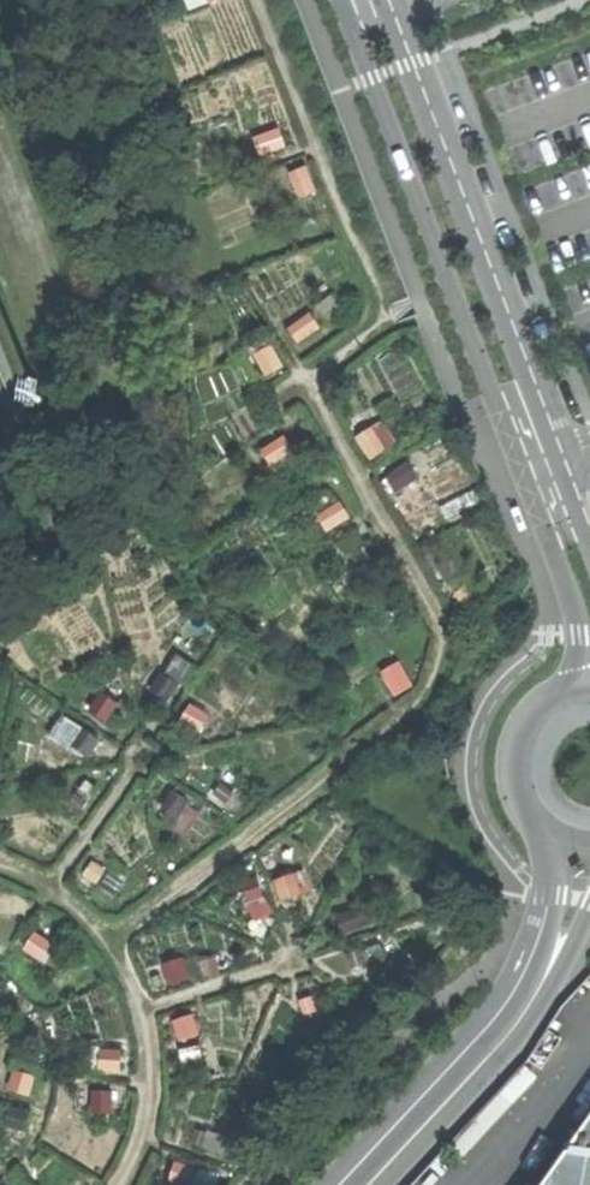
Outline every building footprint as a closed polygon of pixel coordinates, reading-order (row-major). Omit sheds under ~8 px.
[(548,1184),(589,1184),(589,1125),(548,1184)]
